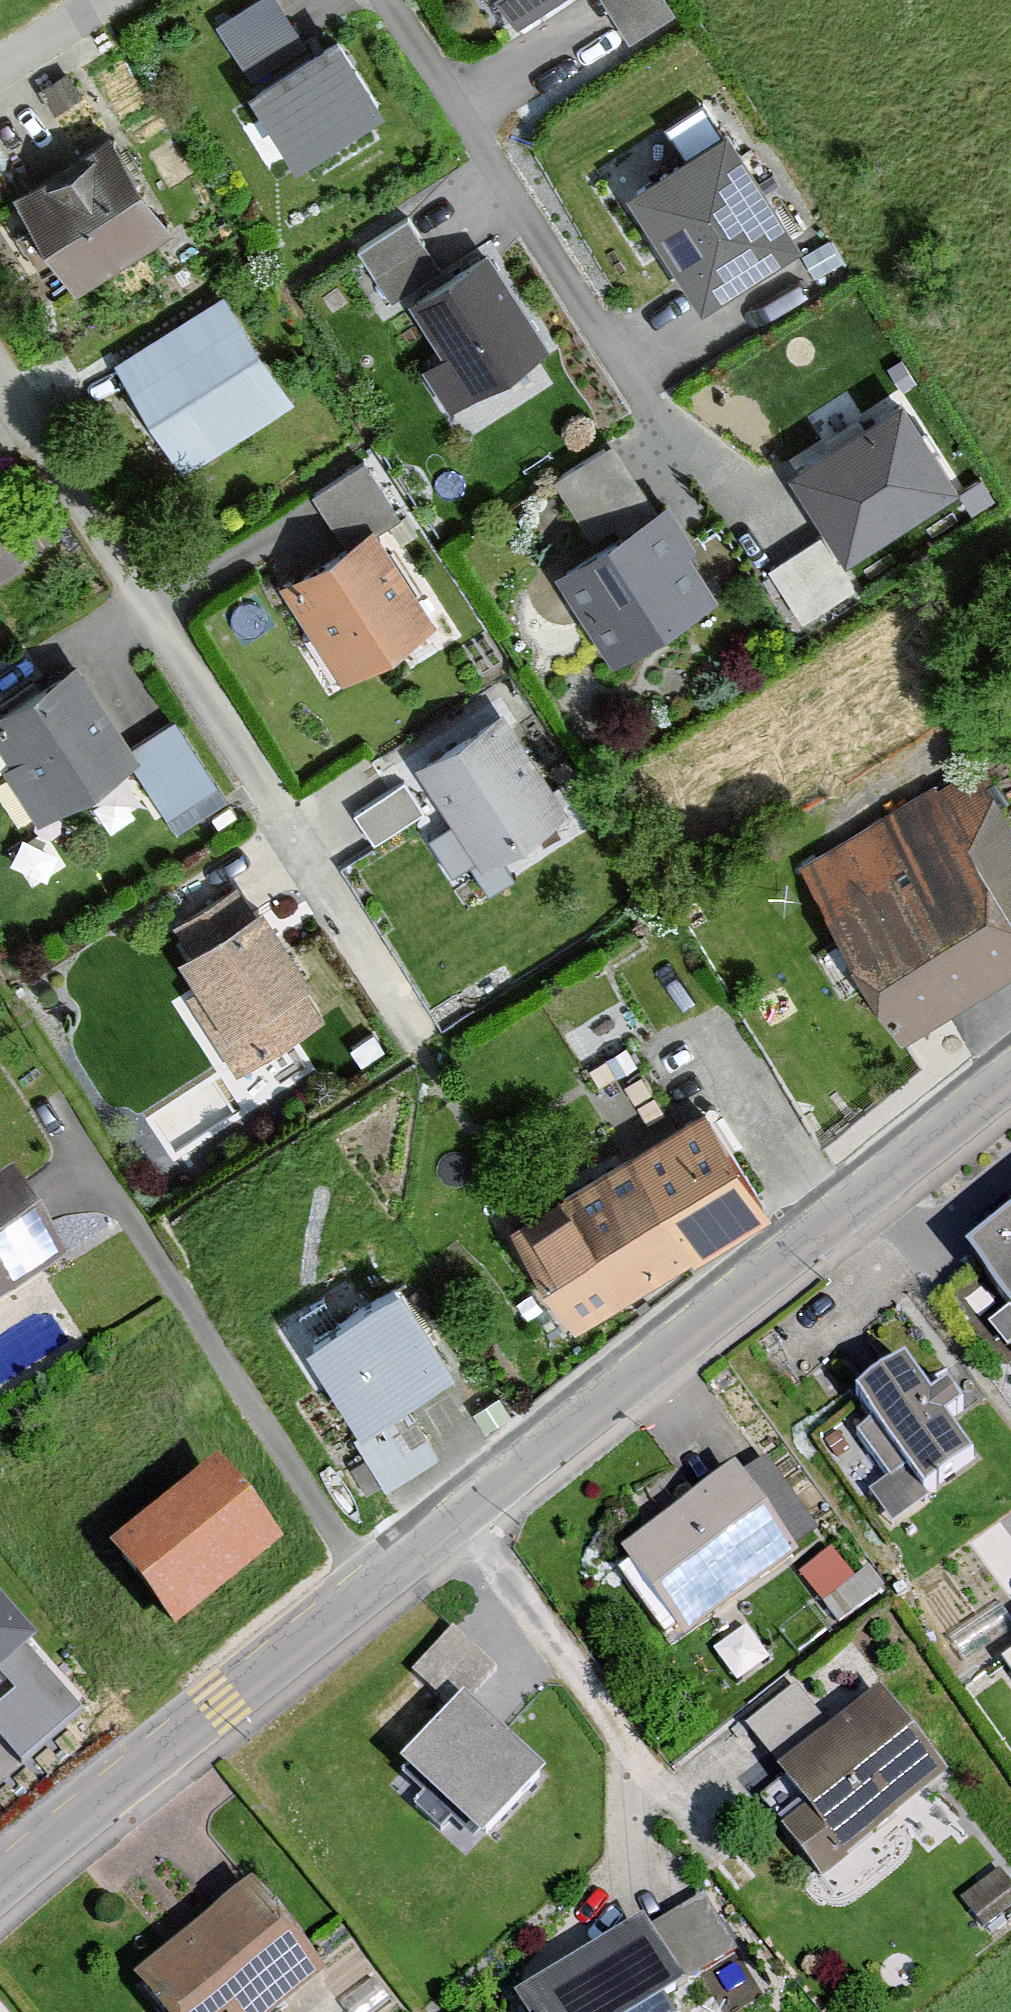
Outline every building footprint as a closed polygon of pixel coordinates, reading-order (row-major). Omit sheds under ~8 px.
[(517,20),(549,0),(505,0),(517,20)] [(681,0),(616,0),(632,29),(681,0)] [(325,28),(243,80),(287,150),(370,99),(325,28)] [(727,119),(628,181),(704,301),(803,238),(727,119)] [(164,224),(100,124),(5,184),(69,284),(164,224)] [(489,246),(407,298),(442,352),(422,364),(449,407),(550,343),(489,246)] [(290,400),(220,289),(109,358),(179,470),(290,400)] [(902,393),(791,466),(849,554),(960,481),(902,393)] [(591,540),(553,564),(615,660),(719,594),(689,548),(700,542),(668,492),(654,501),(614,438),(551,478),(591,540)] [(317,478),(343,523),(398,493),(372,448),(317,478)] [(772,554),(808,608),(858,576),(822,521),(772,554)] [(429,619),(365,524),(275,584),(339,679),(429,619)] [(0,697),(0,748),(34,805),(127,749),(70,655),(0,697)] [(564,809),(498,704),(412,758),(478,863),(564,809)] [(409,768),(358,798),(378,832),(429,802),(409,768)] [(826,894),(897,1024),(1010,963),(1010,913),(962,821),(826,894)] [(327,1008),(253,894),(161,954),(236,1068),(327,1008)] [(759,1204),(697,1098),(502,1212),(564,1317),(759,1204)] [(0,1169),(0,1292),(57,1252),(0,1169)] [(955,1253),(999,1310),(1010,1301),(1010,1210),(955,1253)] [(397,1274),(304,1334),(357,1415),(450,1355),(397,1274)] [(916,1396),(897,1369),(850,1401),(867,1425),(850,1437),(881,1482),(893,1473),(912,1500),(968,1461),(939,1420),(956,1408),(937,1382),(916,1396)] [(218,1467),(110,1554),(177,1635),(284,1547),(218,1467)] [(725,1474),(616,1550),(675,1635),(784,1559),(725,1474)] [(1010,1573),(1010,1505),(979,1527),(1010,1573)] [(835,1539),(805,1560),(839,1609),(869,1588),(835,1539)] [(37,1644),(0,1601),(0,1676),(37,1644)] [(453,1615),(417,1665),(469,1702),(505,1652),(453,1615)] [(800,1673),(749,1714),(770,1740),(821,1700),(800,1673)] [(777,1835),(809,1878),(944,1778),(882,1694),(770,1776),(801,1817),(777,1835)] [(465,1701),(361,1772),(435,1880),(539,1809),(465,1701)] [(826,1702),(777,1741),(790,1757),(839,1718),(826,1702)] [(243,1882),(129,1974),(159,2011),(260,2011),(314,1969),(243,1882)] [(499,2000),(506,2011),(661,2011),(657,2005),(732,1962),(691,1891),(499,2000)]
